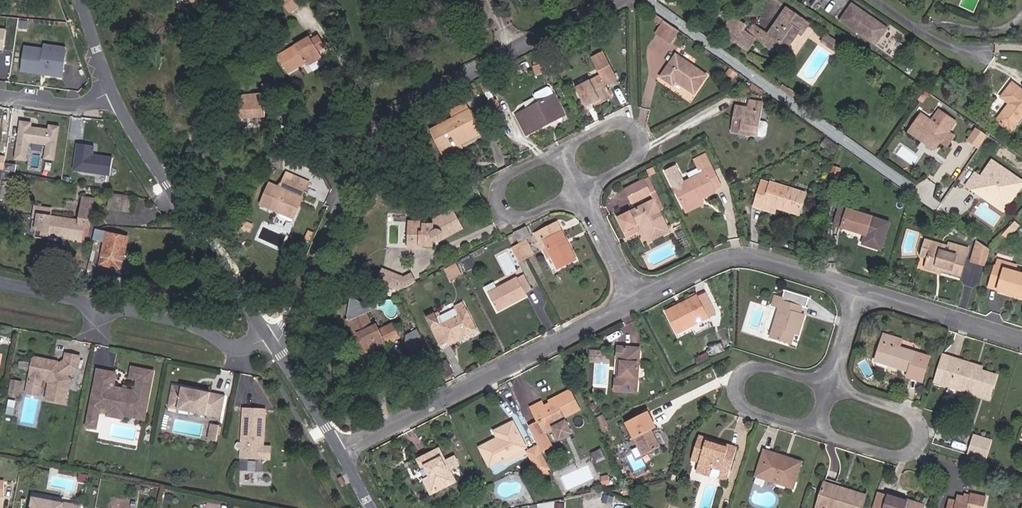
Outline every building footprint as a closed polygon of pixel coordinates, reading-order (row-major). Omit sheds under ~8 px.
[(202,9),(214,0),(194,0),(202,9)] [(279,2),(291,16),(299,9),(292,0),(282,0),(279,2)] [(887,28),(851,3),(839,21),(867,40),(873,32),(881,37),(887,28)] [(788,48),(799,33),(807,22),(787,8),(769,34),(754,24),(748,33),(744,30),(746,26),(731,16),(721,31),(748,50),(755,38),(774,50),(780,42),(788,48)] [(658,34),(673,44),(681,32),(666,22),(658,34)] [(811,25),(807,22),(799,33),(803,36),(811,25)] [(875,45),(881,37),(873,32),(867,40),(875,45)] [(838,45),(825,36),(820,42),(833,51),(838,45)] [(313,43),(312,42),(278,62),(288,78),(302,70),(300,66),(306,62),(309,69),(322,61),(318,54),(326,49),(320,39),(313,43)] [(24,47),(20,73),(63,78),(66,52),(64,48),(44,45),(43,49),(24,47)] [(698,92),(710,76),(677,55),(663,77),(674,85),(678,80),(698,92)] [(588,110),(597,105),(614,97),(609,87),(619,82),(606,56),(595,61),(603,77),(578,89),(588,110)] [(1006,109),(996,122),(1010,134),(1021,120),(1021,90),(1014,83),(1003,97),(1014,107),(1010,112),(1006,109)] [(265,110),(275,109),(274,89),(264,90),(265,99),(235,100),(235,124),(246,124),(246,118),(256,118),(256,123),(266,122),(265,110)] [(615,100),(614,97),(597,105),(599,109),(615,100)] [(554,123),(552,119),(561,115),(553,99),(516,117),(526,138),(554,123)] [(747,131),(765,132),(768,103),(751,101),(751,108),(738,107),(735,133),(746,134),(747,131)] [(934,121),(922,112),(910,131),(938,150),(944,143),(951,132),(958,122),(942,111),(934,121)] [(443,152),(453,148),(451,143),(457,140),(459,144),(480,134),(469,113),(438,128),(442,136),(437,139),(443,152)] [(561,115),(552,119),(554,123),(563,119),(561,115)] [(59,127),(48,125),(47,129),(32,127),(33,122),(19,121),(14,161),(26,162),(29,144),(46,146),(44,160),(54,161),(59,127)] [(437,139),(442,136),(438,128),(433,131),(437,139)] [(987,136),(975,128),(966,142),(978,150),(987,136)] [(957,137),(951,132),(944,143),(950,147),(957,137)] [(834,153),(839,147),(828,141),(824,146),(834,153)] [(93,154),(94,145),(76,143),(73,171),(110,176),(113,157),(93,154)] [(459,144),(453,148),(443,152),(446,158),(462,150),(459,144)] [(284,160),(288,152),(278,148),(275,156),(284,160)] [(675,189),(684,208),(702,199),(717,192),(715,189),(724,185),(709,155),(698,161),(701,167),(689,174),(692,181),(675,189)] [(986,175),(979,171),(971,184),(983,192),(987,187),(1009,202),(1016,191),(1020,194),(1021,190),(1021,176),(997,159),(986,175)] [(844,166),(837,164),(834,175),(841,177),(844,166)] [(647,171),(650,178),(656,175),(653,167),(647,171)] [(307,196),(310,186),(288,176),(283,189),(292,193),(290,198),(292,200),(289,202),(286,203),(284,201),(285,196),(280,194),(279,198),(268,194),(262,209),(283,218),(281,221),(294,226),(304,201),(302,200),(305,195),(307,196)] [(654,204),(659,214),(663,211),(648,179),(642,181),(650,197),(653,204),(654,204)] [(630,206),(650,197),(642,181),(622,190),(630,206)] [(764,208),(765,204),(778,208),(801,215),(807,193),(772,183),(771,185),(762,182),(755,206),(764,208)] [(983,192),(1005,208),(1009,202),(987,187),(983,192)] [(270,190),(268,194),(279,198),(280,194),(270,190)] [(1020,194),(1016,191),(1009,202),(1005,208),(1009,210),(1020,194)] [(131,210),(132,196),(111,195),(110,209),(131,210)] [(85,224),(92,225),(96,199),(84,197),(81,221),(51,217),(37,215),(37,219),(34,236),(46,238),(47,236),(83,242),(85,224)] [(843,197),(838,215),(869,224),(867,234),(884,239),(892,212),(843,197)] [(704,204),(702,199),(684,208),(686,212),(704,204)] [(619,220),(625,234),(637,229),(642,226),(651,243),(669,235),(659,214),(654,204),(653,204),(619,220)] [(778,208),(765,204),(764,208),(777,212),(778,208)] [(34,205),(32,219),(37,219),(37,215),(51,217),(52,208),(34,205)] [(455,234),(452,227),(461,223),(455,212),(436,222),(435,225),(427,221),(427,224),(416,220),(407,240),(414,243),(413,246),(425,250),(429,240),(431,242),(433,244),(436,246),(439,246),(442,246),(445,245),(447,243),(448,241),(449,237),(455,234)] [(400,240),(413,246),(414,243),(407,240),(416,220),(427,224),(427,221),(411,213),(400,240)] [(461,223),(452,227),(455,234),(464,230),(461,223)] [(99,267),(121,273),(131,231),(101,224),(98,233),(107,236),(99,267)] [(554,224),(536,233),(545,250),(556,270),(574,261),(554,224)] [(1008,230),(1013,234),(1017,229),(1012,225),(1008,230)] [(639,234),(637,229),(625,234),(628,239),(639,234)] [(1010,239),(1013,234),(1008,230),(1004,234),(1010,239)] [(539,253),(545,250),(536,233),(530,235),(539,253)] [(930,242),(950,248),(952,241),(947,239),(946,242),(923,236),(918,251),(927,254),(930,242)] [(975,257),(988,261),(992,248),(981,240),(975,257)] [(972,247),(952,241),(950,248),(930,242),(927,254),(924,263),(963,274),(972,247)] [(518,246),(525,260),(534,256),(526,242),(518,246)] [(525,260),(518,246),(509,250),(516,264),(525,260)] [(1001,259),(993,287),(1010,291),(1010,288),(1021,292),(1021,272),(1017,271),(1018,265),(1001,259)] [(459,262),(445,268),(450,280),(464,274),(459,262)] [(408,287),(403,278),(400,279),(394,277),(395,275),(383,269),(377,283),(397,291),(398,290),(398,291),(399,291),(408,287)] [(418,282),(413,273),(403,278),(408,287),(418,282)] [(110,276),(106,289),(124,293),(127,281),(110,276)] [(522,276),(515,280),(523,294),(529,290),(522,276)] [(525,297),(523,294),(515,280),(485,295),(493,312),(525,297)] [(823,297),(811,293),(807,306),(820,309),(823,297)] [(682,298),(685,303),(695,298),(692,294),(682,298)] [(792,343),(795,332),(797,327),(802,328),(807,314),(801,313),(803,305),(786,299),(786,297),(779,295),(775,306),(782,308),(772,337),(792,343)] [(686,306),(664,317),(674,335),(715,315),(706,296),(696,301),(695,298),(685,303),(686,306)] [(355,301),(336,311),(342,323),(340,325),(349,341),(353,339),(361,356),(392,340),(385,327),(372,334),(369,329),(365,331),(357,314),(359,308),(355,301)] [(433,328),(427,316),(421,320),(434,347),(458,335),(459,338),(473,331),(460,304),(451,308),(453,312),(441,318),(441,320),(441,323),(442,324),(433,328)] [(419,337),(416,330),(410,333),(414,340),(419,337)] [(407,352),(423,344),(419,337),(414,340),(410,333),(405,336),(408,342),(403,345),(407,352)] [(891,345),(894,339),(882,334),(873,360),(907,371),(921,376),(927,357),(897,347),(891,345)] [(361,356),(353,339),(349,341),(357,358),(361,356)] [(610,392),(632,395),(637,353),(614,350),(613,362),(616,363),(614,384),(611,383),(610,392)] [(85,358),(71,355),(70,362),(62,367),(61,365),(57,365),(56,362),(40,359),(38,361),(35,376),(37,379),(44,380),(46,378),(48,381),(51,382),(54,386),(51,401),(70,405),(75,381),(72,381),(72,378),(83,371),(85,358)] [(949,362),(971,368),(970,372),(976,373),(977,370),(978,366),(950,358),(949,362)] [(987,395),(993,375),(977,370),(976,373),(970,372),(971,368),(949,362),(941,385),(949,387),(951,384),(987,395)] [(149,418),(158,374),(137,370),(135,380),(140,380),(142,383),(140,393),(118,389),(121,375),(102,372),(99,389),(101,389),(100,396),(97,398),(95,410),(100,412),(105,409),(113,410),(116,415),(126,416),(130,414),(149,418)] [(920,381),(921,376),(907,371),(905,377),(920,381)] [(44,380),(37,379),(34,380),(31,395),(44,397),(48,381),(46,378),(44,380)] [(986,398),(987,395),(951,384),(949,387),(986,398)] [(212,418),(213,412),(227,414),(230,397),(178,387),(175,399),(185,401),(182,412),(212,418)] [(559,418),(573,412),(565,394),(546,402),(547,405),(540,408),(538,404),(528,409),(535,424),(539,423),(543,432),(550,429),(555,440),(567,434),(559,418)] [(182,412),(185,401),(175,399),(173,410),(182,412)] [(263,460),(264,445),(267,409),(243,407),(239,458),(263,460)] [(226,420),(227,414),(213,412),(212,418),(226,420)] [(645,416),(624,427),(641,460),(657,451),(649,434),(653,432),(645,416)] [(598,428),(604,425),(600,419),(595,422),(598,428)] [(539,434),(543,432),(539,423),(535,424),(539,434)] [(486,466),(497,460),(521,449),(509,424),(492,432),(495,440),(477,449),(486,466)] [(224,428),(216,426),(213,442),(221,443),(224,428)] [(986,459),(992,439),(972,433),(967,453),(986,459)] [(711,448),(712,445),(697,441),(689,464),(698,466),(695,476),(710,481),(713,472),(720,474),(718,483),(727,486),(738,455),(727,451),(726,453),(711,448)] [(271,446),(264,445),(263,460),(270,460),(271,446)] [(524,455),(521,449),(497,460),(500,467),(524,455)] [(536,474),(542,471),(546,469),(536,449),(524,455),(534,475),(536,474)] [(457,465),(453,457),(444,462),(437,450),(415,462),(419,471),(424,469),(428,477),(423,480),(431,495),(454,481),(449,470),(457,465)] [(797,472),(782,467),(783,462),(762,456),(755,477),(774,483),(772,487),(791,493),(797,472)] [(799,467),(783,462),(782,467),(797,472),(799,467)] [(606,486),(606,477),(595,477),(596,486),(606,486)] [(772,487),(774,483),(755,477),(753,481),(772,487)] [(812,507),(857,507),(861,499),(819,486),(812,507)] [(81,506),(34,497),(33,507),(80,507),(81,506)] [(879,507),(916,507),(883,498),(879,507)] [(980,500),(966,498),(964,505),(951,503),(950,506),(943,506),(942,507),(979,507),(980,500)]
